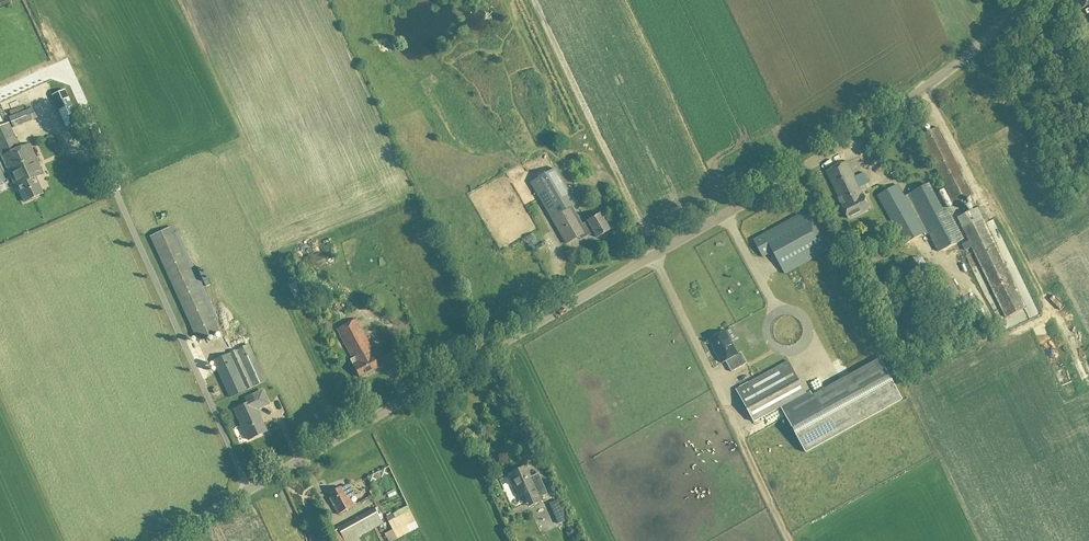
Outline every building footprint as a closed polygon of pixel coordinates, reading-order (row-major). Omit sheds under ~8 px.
[(1077,10),(1088,5),(1088,0),(1073,0),(1077,10)] [(65,90),(52,95),(65,127),(78,122),(65,90)] [(37,118),(33,108),(9,118),(13,128),(37,118)] [(9,123),(0,127),(0,153),(8,171),(10,170),(14,178),(12,179),(15,187),(18,186),(25,202),(43,194),(36,178),(44,174),(40,166),(38,167),(35,159),(36,158),(30,144),(21,148),(9,123)] [(589,134),(580,142),(588,151),(597,144),(589,134)] [(870,209),(848,161),(826,172),(848,219),(870,209)] [(576,205),(555,169),(531,182),(566,244),(586,232),(592,228),(597,237),(610,230),(600,214),(588,221),(582,225),(572,207),(576,205)] [(866,172),(858,175),(865,191),(872,188),(866,172)] [(938,253),(942,251),(963,239),(949,211),(944,213),(929,184),(908,195),(938,253)] [(897,185),(878,196),(905,245),(925,234),(897,185)] [(958,218),(969,242),(963,244),(965,250),(971,247),(1005,318),(1026,308),(982,216),(985,215),(981,207),(978,208),(958,218)] [(806,211),(753,240),(763,257),(773,252),(786,274),(828,251),(806,211)] [(219,333),(171,227),(150,237),(198,342),(219,333)] [(305,275),(327,263),(321,253),(299,265),(305,275)] [(373,350),(374,350),(362,328),(360,329),(355,320),(337,330),(353,359),(351,360),(360,377),(378,368),(372,358),(376,356),(373,350)] [(725,332),(710,340),(717,353),(716,353),(722,364),(726,362),(732,372),(747,364),(741,352),(738,354),(725,332)] [(243,344),(253,341),(251,335),(241,338),(243,344)] [(265,381),(249,345),(213,362),(229,398),(265,381)] [(881,359),(784,412),(807,453),(903,400),(881,359)] [(788,361),(736,389),(755,423),(806,394),(788,361)] [(810,376),(813,381),(822,376),(819,371),(810,376)] [(234,409),(249,440),(267,431),(256,409),(268,403),(262,391),(249,397),(251,401),(234,409)] [(516,467),(515,472),(510,474),(519,496),(524,494),(528,502),(547,494),(540,479),(532,482),(525,467),(521,469),(516,467)] [(342,489),(341,487),(329,494),(335,505),(333,506),(338,515),(354,506),(349,498),(354,495),(350,487),(347,486),(342,489)] [(567,521),(557,500),(549,504),(558,525),(567,521)] [(400,529),(415,522),(408,506),(393,513),(400,529)] [(358,535),(385,523),(378,510),(341,527),(347,540),(361,540),(358,535)] [(387,532),(391,540),(393,540),(399,538),(395,529),(387,532)]
